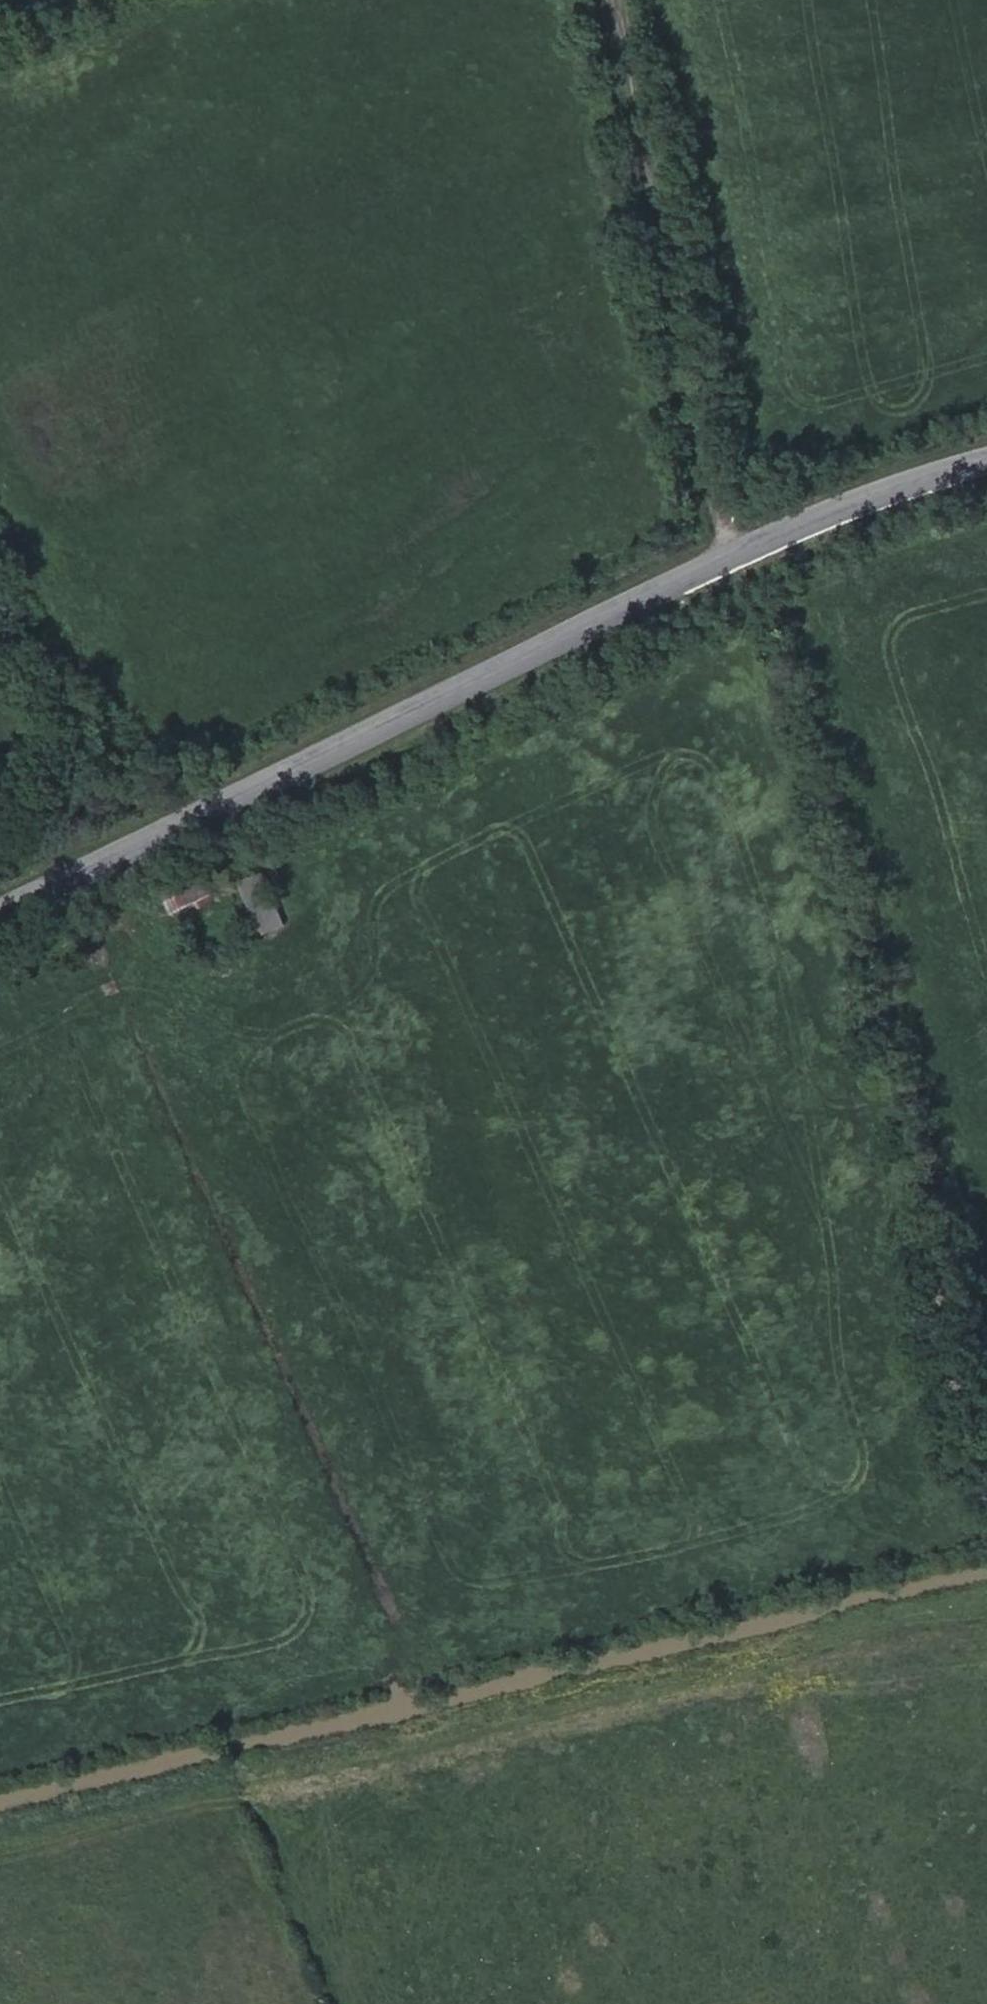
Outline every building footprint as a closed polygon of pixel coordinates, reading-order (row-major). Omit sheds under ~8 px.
[(237,882),(260,934),(283,924),(261,872),(237,882)] [(170,911),(207,898),(200,879),(163,892),(170,911)]
